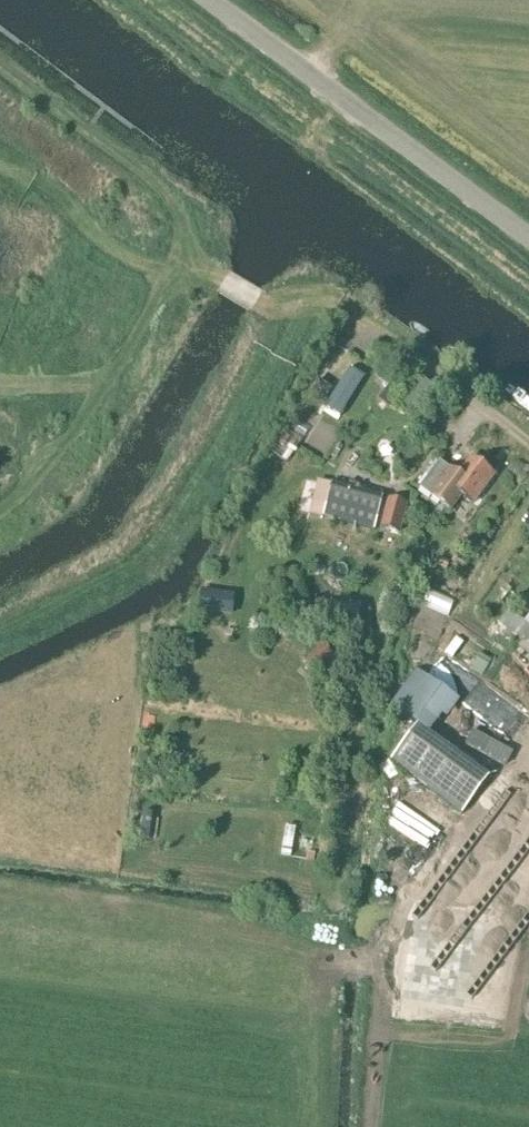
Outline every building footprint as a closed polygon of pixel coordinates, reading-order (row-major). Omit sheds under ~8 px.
[(393,380),(382,371),(377,376),(389,385),(393,380)] [(462,407),(451,399),(441,412),(452,420),(462,407)] [(472,504),(493,475),(472,459),(459,477),(439,462),(420,489),(450,511),(461,497),(472,504)] [(383,498),(318,481),(309,515),(375,532),(383,498)] [(400,534),(408,506),(388,501),(380,528),(400,534)] [(482,541),(486,537),(479,532),(476,536),(482,541)] [(457,554),(451,564),(460,570),(466,560),(457,554)] [(448,564),(437,560),(434,570),(445,574),(448,564)] [(198,610),(229,614),(231,596),(200,593),(198,610)] [(516,646),(528,656),(528,629),(516,646)] [(335,657),(322,644),(306,661),(319,673),(335,657)] [(480,655),(470,671),(482,678),(492,663),(480,655)] [(390,708),(416,727),(428,736),(454,699),(417,672),(390,708)] [(416,727),(392,762),(463,814),(488,780),(428,736),(416,727)] [(305,752),(298,757),(309,772),(316,766),(305,752)] [(133,835),(150,840),(158,817),(141,811),(133,835)]
